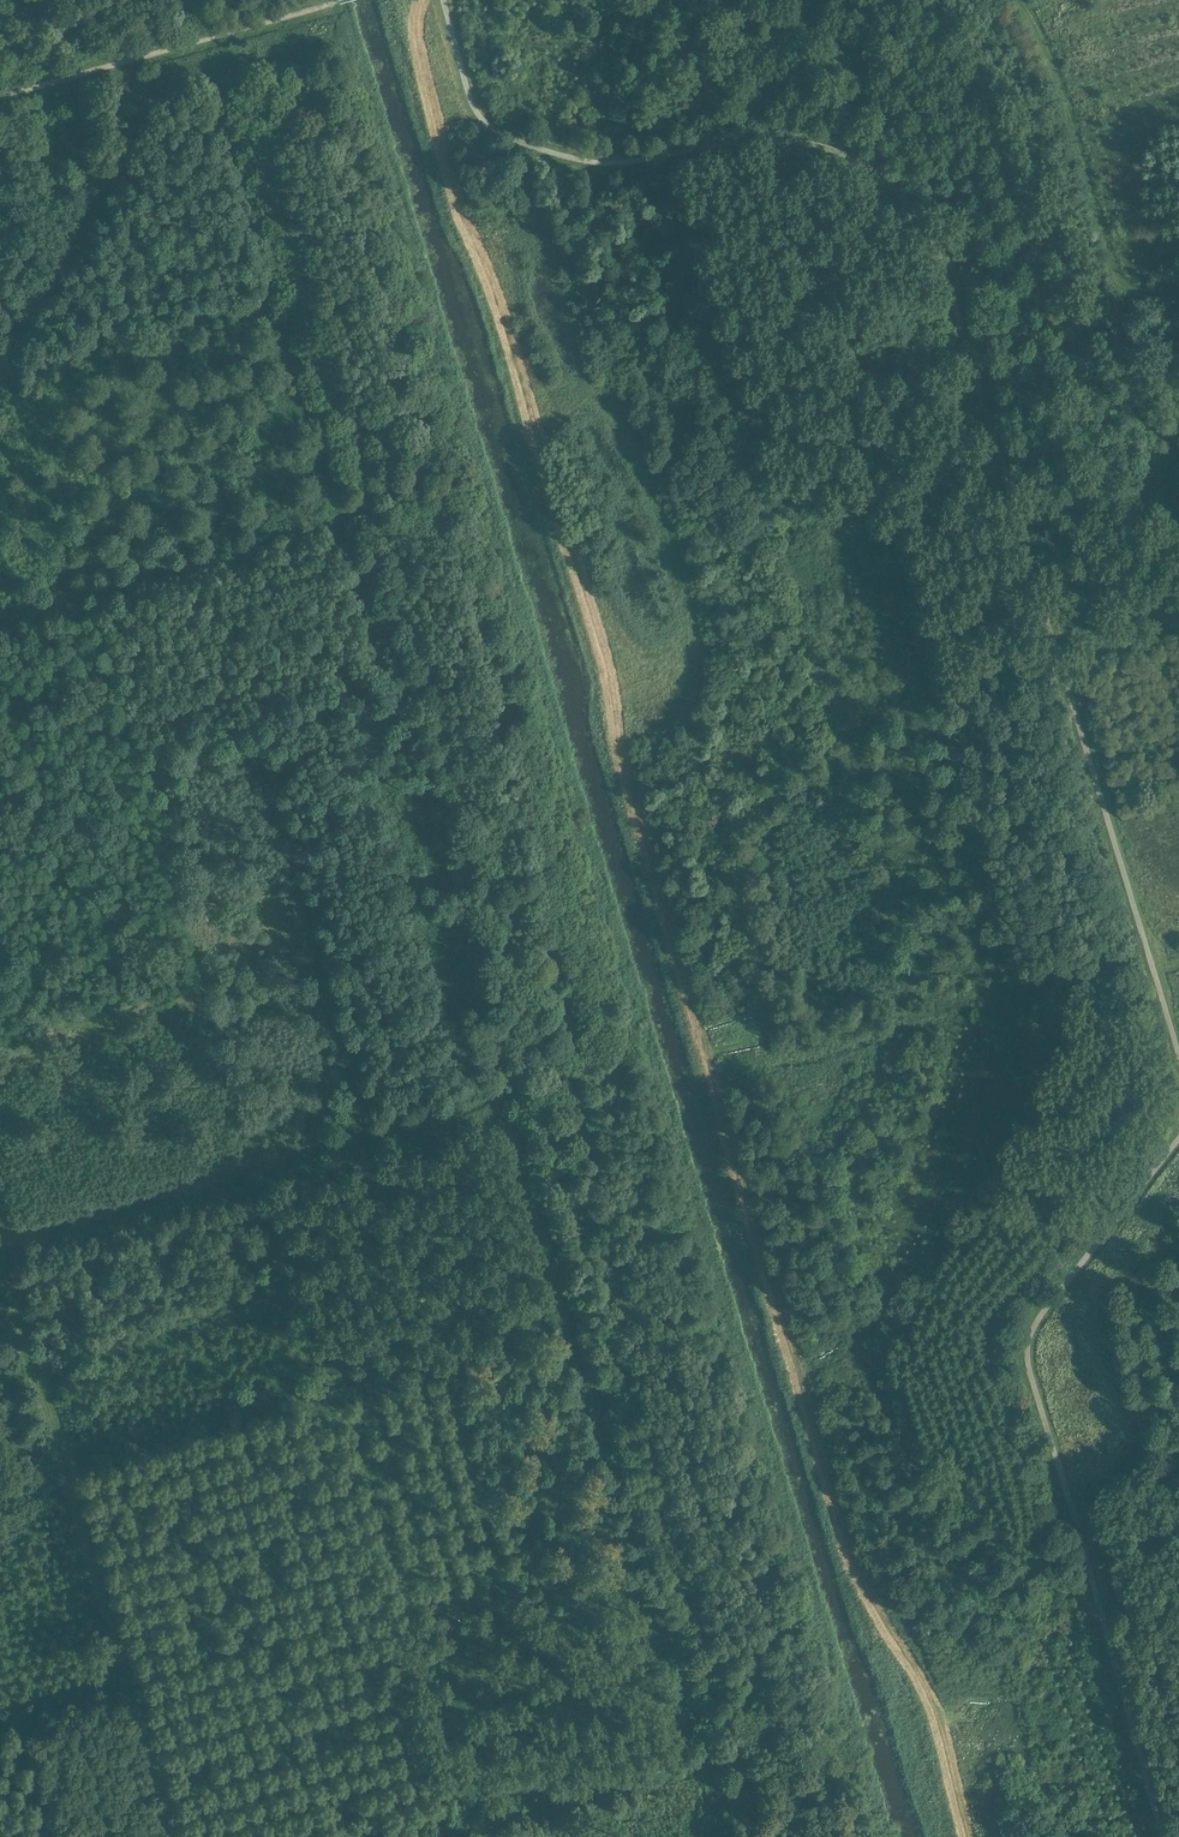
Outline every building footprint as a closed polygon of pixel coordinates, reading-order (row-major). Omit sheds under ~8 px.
[(804,1284),(808,1294),(819,1290),(815,1279),(804,1284)]
